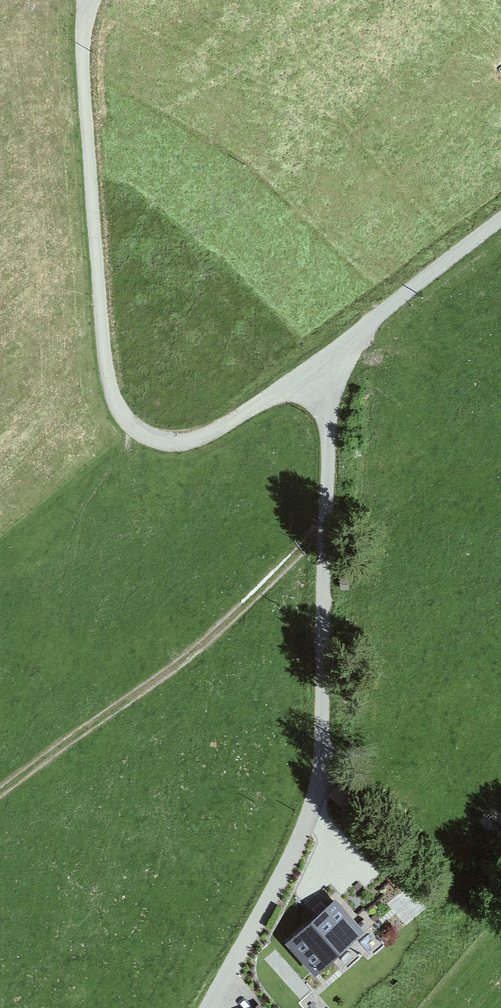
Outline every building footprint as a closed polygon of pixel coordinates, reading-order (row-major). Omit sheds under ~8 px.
[(364,932),(337,901),(285,945),(311,976),(364,932)]
